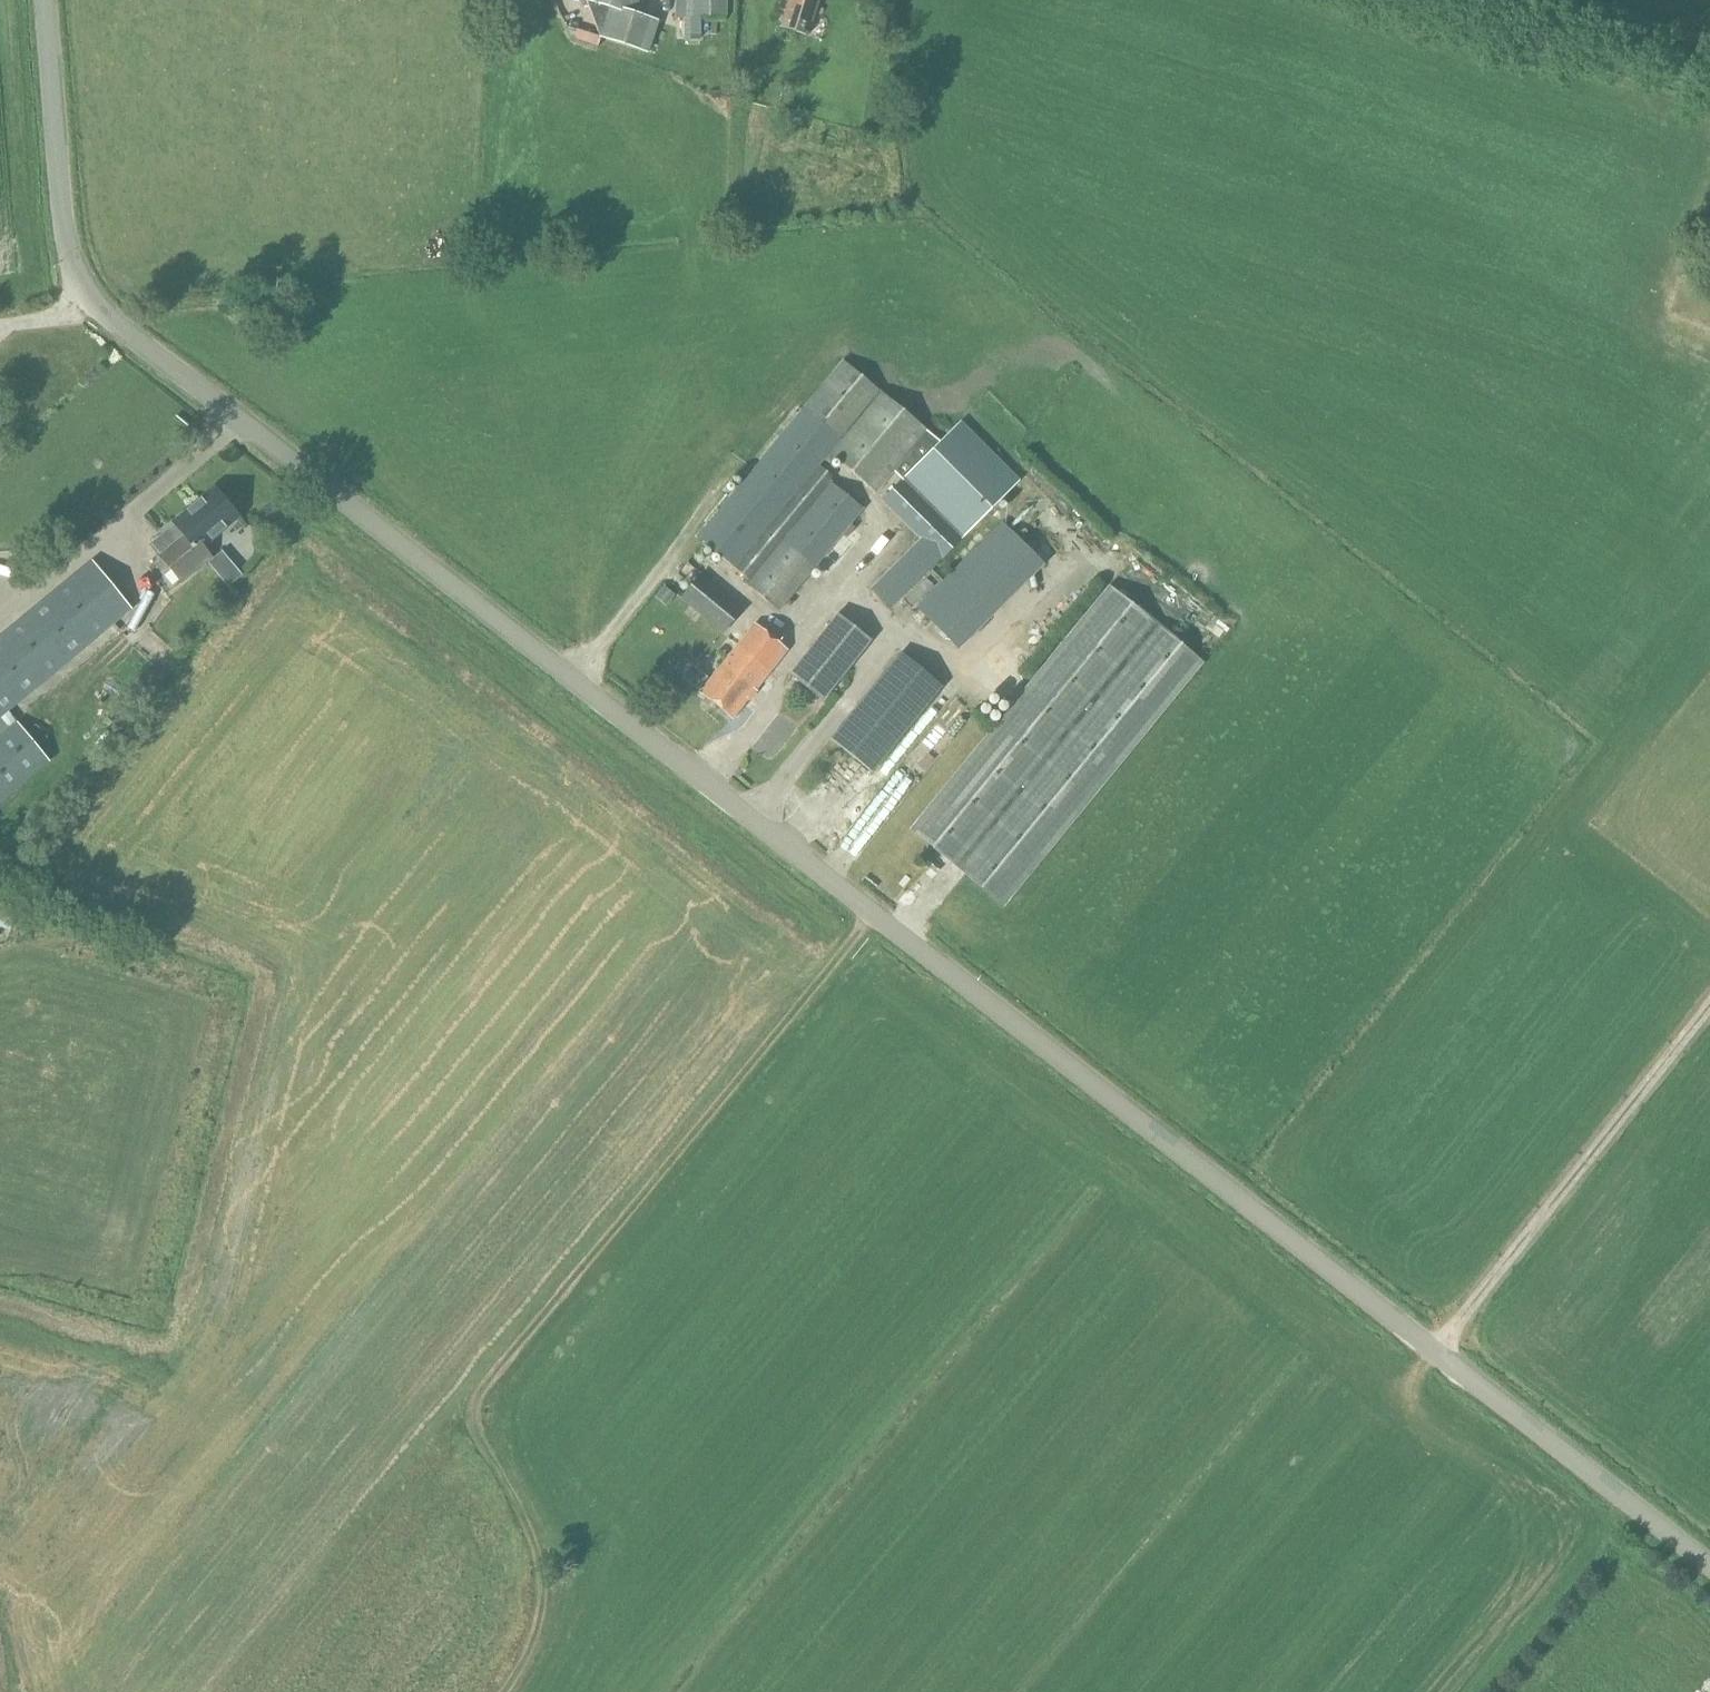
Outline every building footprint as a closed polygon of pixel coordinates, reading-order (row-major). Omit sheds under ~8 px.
[(605,39),(647,52),(657,21),(634,13),(638,0),(585,0),(584,1),(599,37),(605,39)] [(700,17),(726,16),(726,0),(691,0),(691,17),(683,18),(683,39),(701,39),(700,17)] [(778,25),(805,34),(816,0),(787,0),(778,25)] [(876,490),(891,471),(924,430),(839,361),(698,537),(781,604),(861,505),(815,468),(828,452),(876,490)] [(902,482),(884,501),(921,538),(873,587),(893,606),(1018,478),(963,422),(941,445),(924,430),(891,471),(902,482)] [(186,581),(217,555),(207,543),(238,516),(215,488),(152,542),(186,581)] [(960,650),(1047,564),(1001,521),(916,606),(960,650)] [(221,553),(210,563),(226,584),(239,574),(221,553)] [(122,619),(80,571),(0,638),(0,720),(122,619)] [(723,630),(740,608),(700,577),(683,598),(723,630)] [(1004,905),(1202,662),(1110,587),(912,830),(1004,905)] [(663,590),(657,598),(665,604),(671,596),(663,590)] [(822,700),(869,640),(836,614),(789,673),(822,700)] [(733,718),(787,650),(754,624),(700,691),(733,718)] [(159,671),(173,655),(163,646),(149,662),(159,671)] [(872,772),(942,685),(900,651),(830,738),(872,772)] [(47,762),(17,727),(0,741),(0,801),(47,762)] [(19,901),(0,895),(0,927),(10,930),(19,901)]
